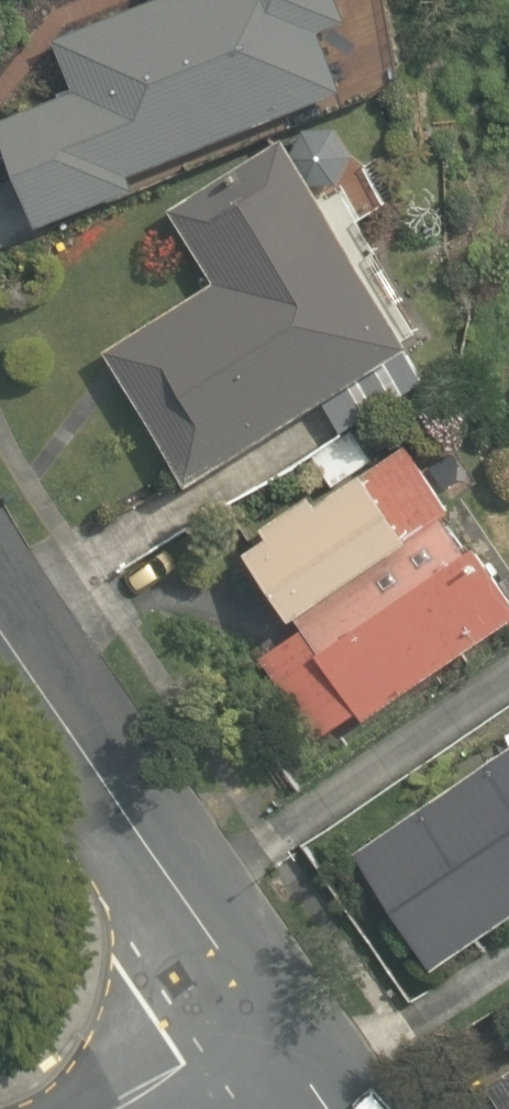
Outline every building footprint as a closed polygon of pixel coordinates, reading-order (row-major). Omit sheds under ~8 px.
[(338,88),(313,34),(348,18),(339,0),(102,0),(41,28),(70,90),(0,122),(0,171),(26,229),(338,88)] [(398,337),(279,141),(171,206),(220,287),(107,356),(176,471),(398,337)] [(323,476),(256,520),(263,530),(237,547),(281,612),(438,508),(395,443),(373,457),(355,431),(312,459),(323,476)] [(250,659),(308,739),(351,708),(360,721),(508,614),(508,600),(449,516),(250,659)] [(355,858),(436,967),(508,913),(508,744),(355,858)] [(490,1084),(508,1108),(508,1071),(490,1084)]
